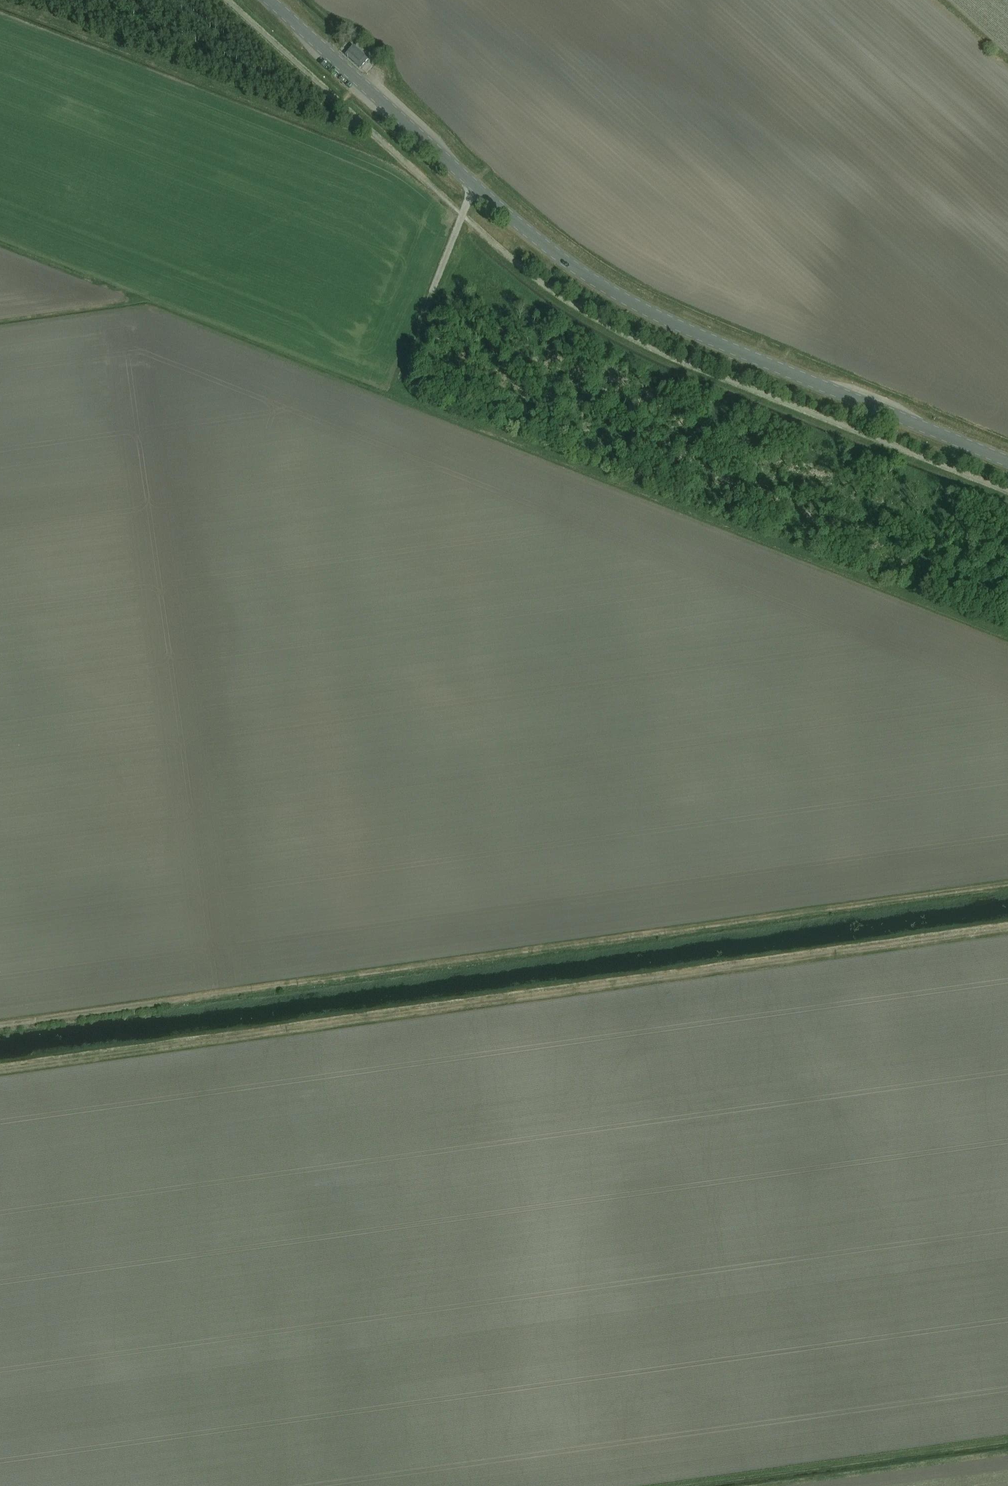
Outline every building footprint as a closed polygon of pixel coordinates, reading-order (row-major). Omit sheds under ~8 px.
[(360,69),(368,60),(353,47),(345,56),(360,69)]
